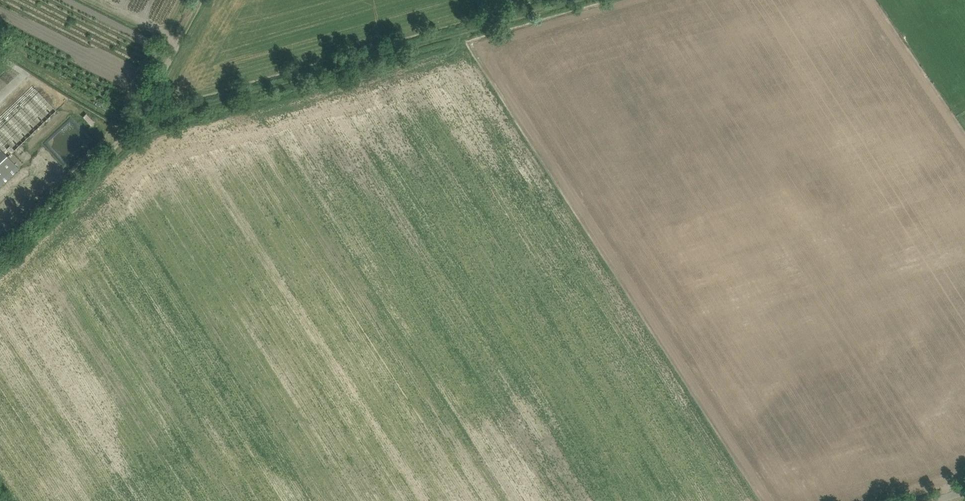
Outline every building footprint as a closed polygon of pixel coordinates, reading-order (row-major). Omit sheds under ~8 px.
[(19,169),(8,157),(57,111),(33,86),(0,117),(0,187),(19,169)]
